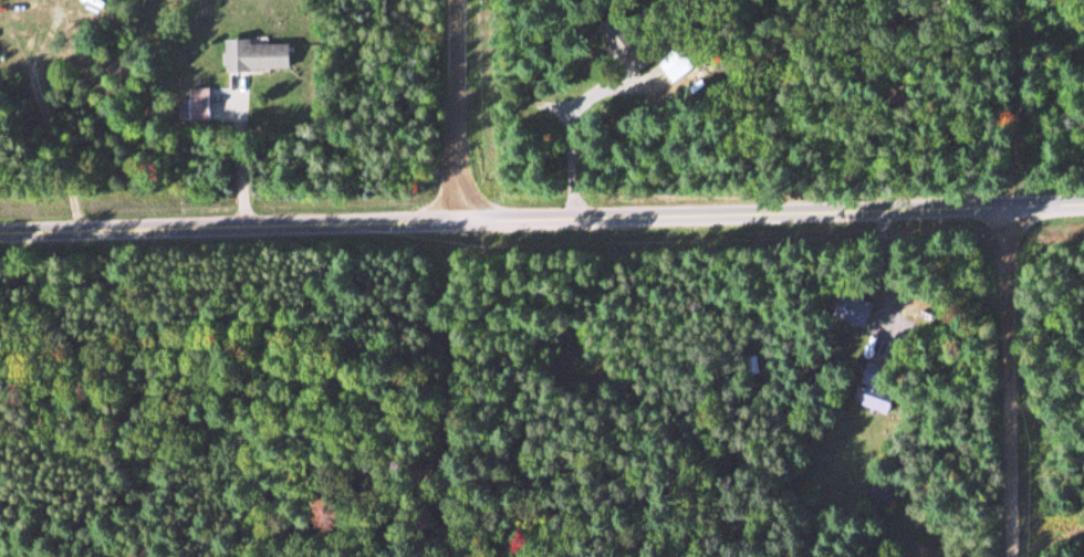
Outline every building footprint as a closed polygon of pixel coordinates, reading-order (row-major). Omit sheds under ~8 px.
[(232,43),(232,71),(298,71),(298,43),(232,43)] [(692,69),(679,48),(654,62),(667,84),(692,69)] [(216,89),(196,89),(196,120),(216,120),(216,89)] [(828,317),(867,331),(876,306),(838,292),(828,317)] [(884,411),(887,391),(862,388),(859,408),(884,411)]
